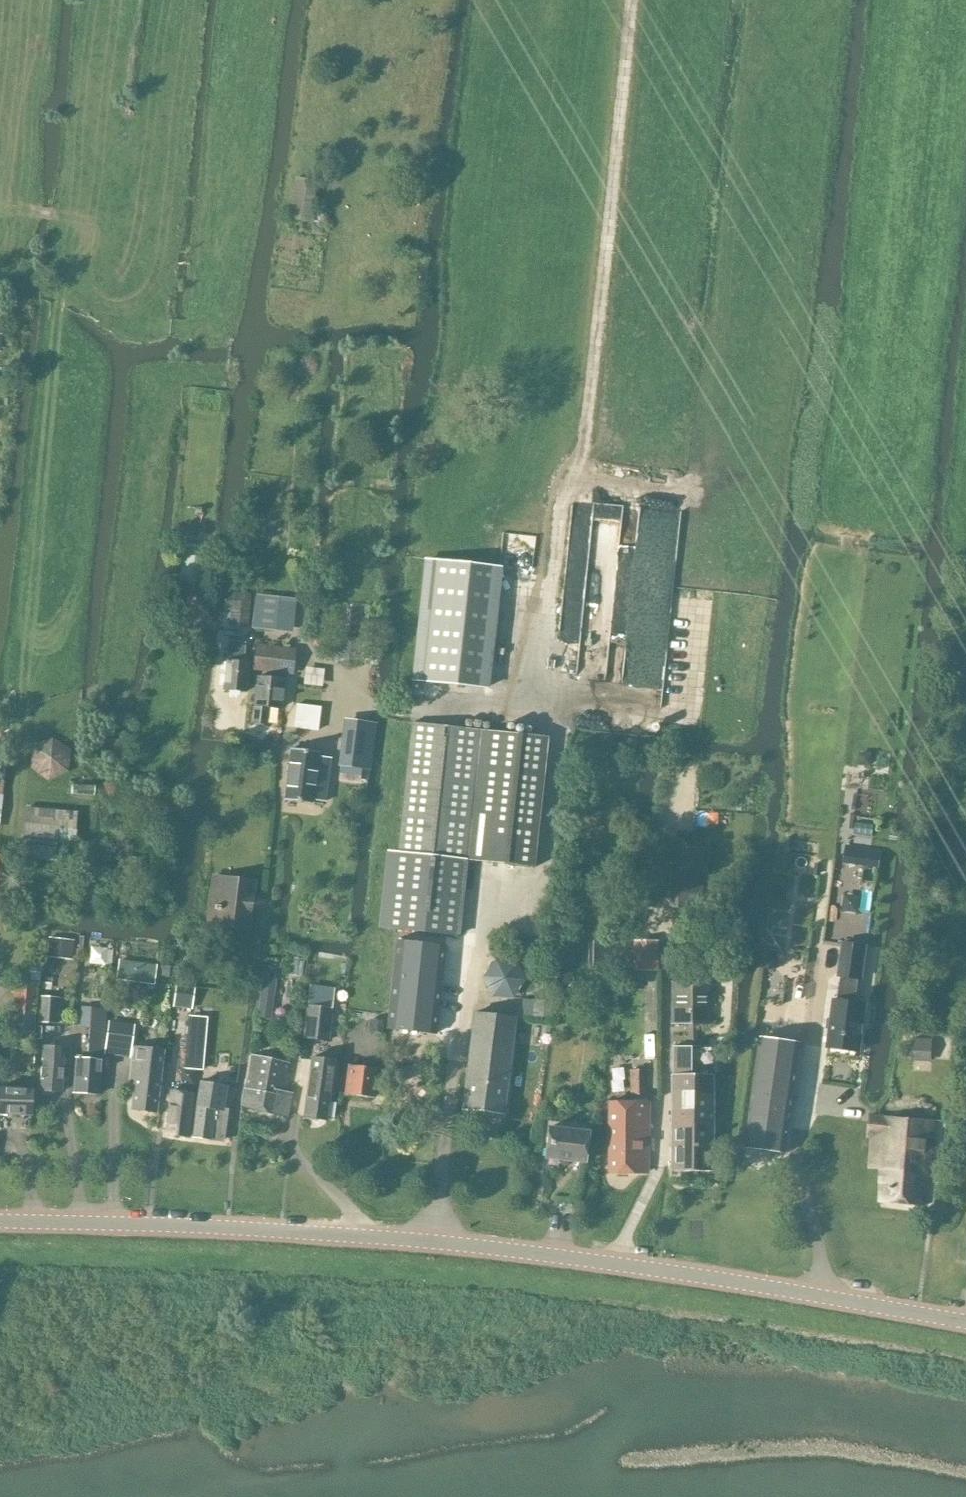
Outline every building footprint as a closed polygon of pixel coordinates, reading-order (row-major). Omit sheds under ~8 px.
[(182,555),(178,584),(202,587),(206,558),(203,558),(185,555),(182,555)] [(245,627),(248,595),(224,593),(223,609),(231,609),(229,625),(245,627)] [(255,595),(252,628),(275,631),(279,597),(255,595)] [(339,638),(337,662),(361,664),(364,640),(339,638)] [(245,692),(248,663),(243,662),(245,642),(227,641),(223,690),(245,692)] [(254,706),(255,706),(253,722),(266,723),(268,707),(280,709),(283,680),(282,680),(283,671),(291,672),(294,651),(256,646),(254,668),(271,670),(270,678),(257,677),(254,706)] [(316,731),(319,707),(296,704),(293,728),(316,731)] [(341,735),(337,766),(361,769),(367,722),(350,720),(348,735),(341,735)] [(386,851),(377,927),(456,936),(465,860),(480,730),(412,722),(397,852),(386,851)] [(480,730),(465,860),(534,868),(547,737),(480,730)] [(290,749),(283,800),(312,804),(313,801),(326,802),(331,759),(318,757),(319,753),(290,749)] [(25,806),(20,857),(54,860),(63,861),(64,846),(73,847),(77,811),(25,806)] [(694,909),(697,872),(699,846),(673,846),(672,870),(669,907),(694,909)] [(219,878),(213,926),(249,930),(254,882),(219,878)] [(47,957),(72,960),(74,940),(49,937),(47,957)] [(394,942),(386,1029),(435,1034),(445,947),(394,942)] [(843,942),(838,976),(840,976),(842,977),(859,979),(862,979),(866,946),(843,942)] [(633,944),(633,971),(657,972),(657,944),(633,944)] [(154,987),(157,965),(119,960),(115,987),(133,989),(134,984),(154,987)] [(33,1031),(36,984),(37,967),(25,967),(24,983),(14,982),(10,1029),(33,1031)] [(263,977),(257,1020),(271,1022),(276,980),(263,977)] [(859,979),(842,977),(839,1000),(856,1003),(859,981),(859,979)] [(176,979),(174,997),(193,1000),(196,984),(196,982),(183,980),(176,979)] [(708,982),(671,982),(671,1024),(687,1024),(696,1024),(708,1024),(708,982)] [(40,997),(38,1022),(58,1024),(60,998),(40,997)] [(833,1000),(827,1047),(860,1052),(866,1004),(856,1003),(839,1000),(833,1000)] [(307,1006),(303,1038),(328,1041),(332,1009),(307,1006)] [(91,1008),(87,1060),(75,1059),(72,1093),(98,1095),(100,1061),(104,1061),(107,1008),(91,1008)] [(474,1012),(463,1109),(503,1114),(515,1016),(474,1012)] [(202,1071),(206,1018),(189,1017),(185,1069),(202,1071)] [(106,1054),(128,1057),(131,1035),(131,1030),(109,1027),(106,1054)] [(758,1035),(743,1145),(784,1151),(798,1041),(758,1035)] [(932,1041),(910,1041),(910,1061),(932,1061),(932,1041)] [(673,1075),(671,1075),(671,1172),(711,1172),(710,1047),(699,1047),(697,1047),(673,1047),(673,1075)] [(60,1092),(63,1060),(54,1059),(55,1050),(42,1049),(39,1091),(60,1092)] [(132,1109),(132,1110),(156,1113),(162,1052),(134,1049),(131,1074),(136,1075),(132,1109)] [(10,1064),(33,1065),(34,1052),(10,1052),(10,1064)] [(244,1089),(241,1106),(272,1114),(287,1117),(291,1093),(283,1092),(289,1063),(251,1055),(245,1089),(244,1089)] [(311,1058),(303,1117),(325,1120),(333,1061),(311,1058)] [(348,1066),(344,1095),(372,1098),(375,1070),(348,1066)] [(644,1071),(631,1071),(631,1094),(645,1094),(644,1071)] [(222,1110),(226,1086),(200,1082),(196,1107),(193,1137),(210,1140),(222,1141),(226,1111),(222,1110)] [(31,1115),(32,1090),(0,1088),(0,1114),(31,1115)] [(188,1138),(193,1094),(171,1091),(166,1134),(188,1138)] [(647,1103),(609,1103),(609,1120),(610,1173),(646,1173),(647,1103)] [(869,1115),(868,1136),(872,1136),(870,1168),(880,1168),(880,1201),(924,1206),(929,1173),(933,1121),(901,1118),(902,1114),(895,1113),(895,1118),(885,1117),(869,1115)] [(582,1166),(585,1137),(546,1133),(544,1163),(582,1166)]
